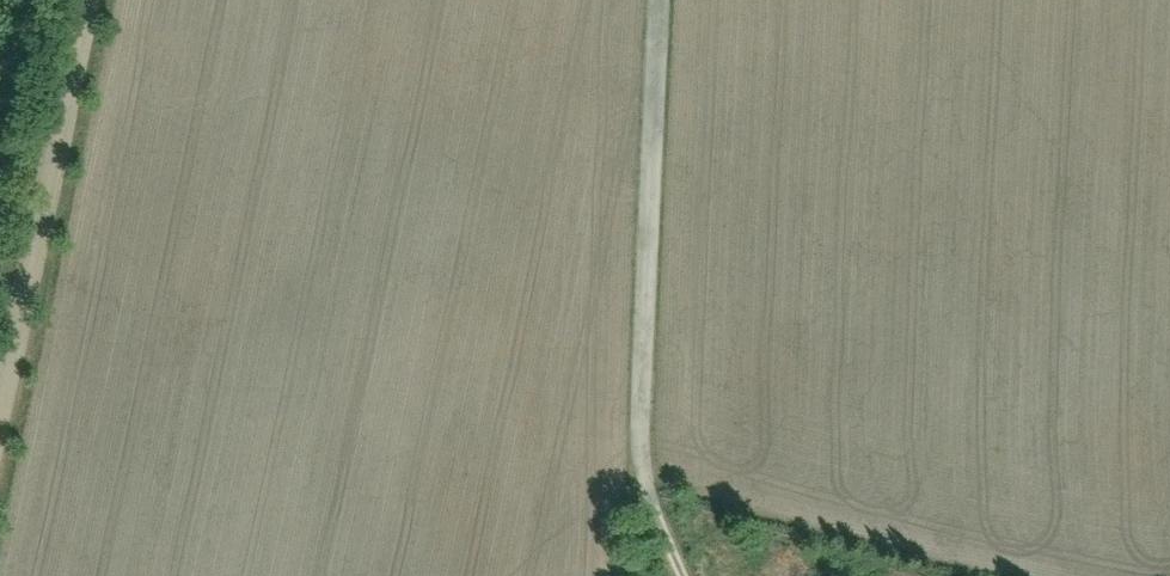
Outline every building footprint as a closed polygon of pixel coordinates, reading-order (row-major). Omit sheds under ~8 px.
[(923,572),(895,568),(893,575),(922,575),(923,572)]
